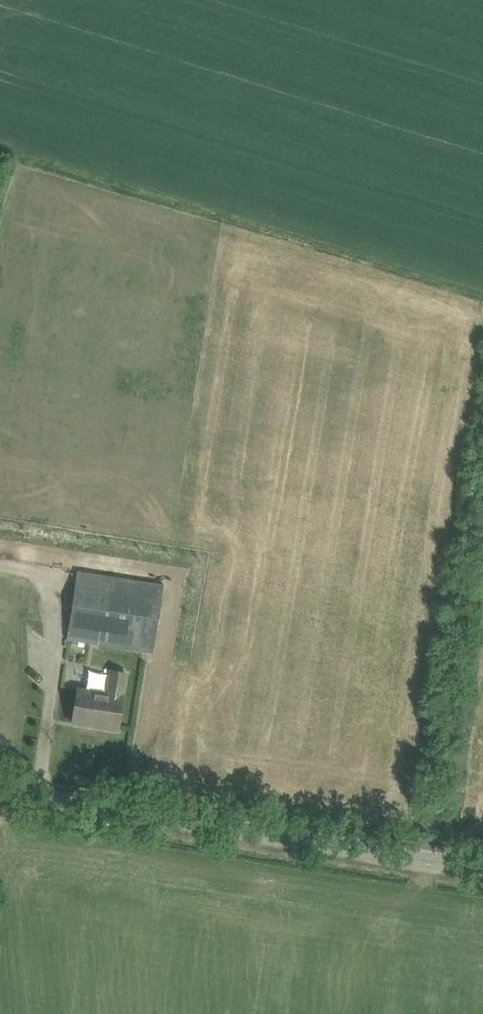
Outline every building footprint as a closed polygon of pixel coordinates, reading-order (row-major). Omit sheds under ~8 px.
[(71,619),(68,639),(146,651),(153,652),(156,632),(163,584),(79,571),(71,619)] [(108,693),(78,689),(73,722),(118,729),(127,673),(111,671),(108,693)]
